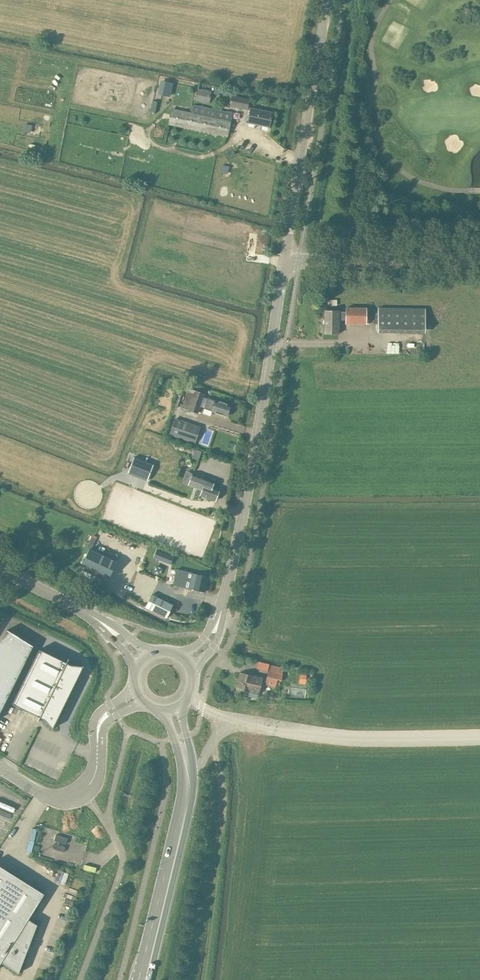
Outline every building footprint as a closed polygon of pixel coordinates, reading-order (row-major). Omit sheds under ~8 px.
[(170,95),(173,83),(163,81),(160,93),(170,95)] [(209,92),(198,90),(195,100),(207,102),(209,92)] [(232,95),(229,107),(247,111),(250,99),(232,95)] [(228,138),(232,113),(212,109),(210,117),(171,108),(168,125),(228,138)] [(272,113),(250,108),(247,123),(269,127),(272,113)] [(365,309),(345,308),(345,325),(365,325),(365,309)] [(425,333),(425,309),(377,308),(377,332),(425,333)] [(339,334),(339,311),(324,311),(324,334),(339,334)] [(204,394),(187,389),(182,408),(199,413),(204,394)] [(204,409),(212,412),(227,416),(230,406),(207,398),(204,409)] [(201,426),(175,418),(169,435),(195,444),(201,426)] [(134,457),(128,474),(147,481),(153,464),(134,457)] [(218,492),(213,490),(215,484),(192,475),(188,485),(202,490),(200,496),(215,501),(218,492)] [(81,566),(109,579),(114,566),(116,562),(100,554),(89,549),(81,566)] [(156,550),(153,557),(170,564),(173,557),(156,550)] [(207,577),(192,573),(188,588),(204,592),(207,577)] [(145,608),(167,618),(173,605),(152,594),(145,608)] [(0,642),(0,709),(1,710),(33,645),(8,630),(0,642)] [(39,649),(12,704),(39,717),(37,722),(38,722),(40,718),(41,718),(44,719),(52,728),(51,729),(52,729),(83,666),(82,666),(71,665),(68,664),(67,663),(69,659),(68,659),(66,663),(39,649)] [(282,672),(268,670),(266,685),(276,687),(277,680),(281,681),(282,672)] [(262,678),(240,673),(237,689),(258,694),(262,678)] [(9,827),(12,821),(9,820),(11,813),(0,808),(0,823),(9,827)] [(66,844),(67,838),(65,838),(55,835),(54,840),(66,844)] [(1,962),(18,973),(37,925),(28,919),(44,894),(0,867),(0,963),(1,962)] [(61,869),(57,880),(68,884),(72,873),(61,869)]
